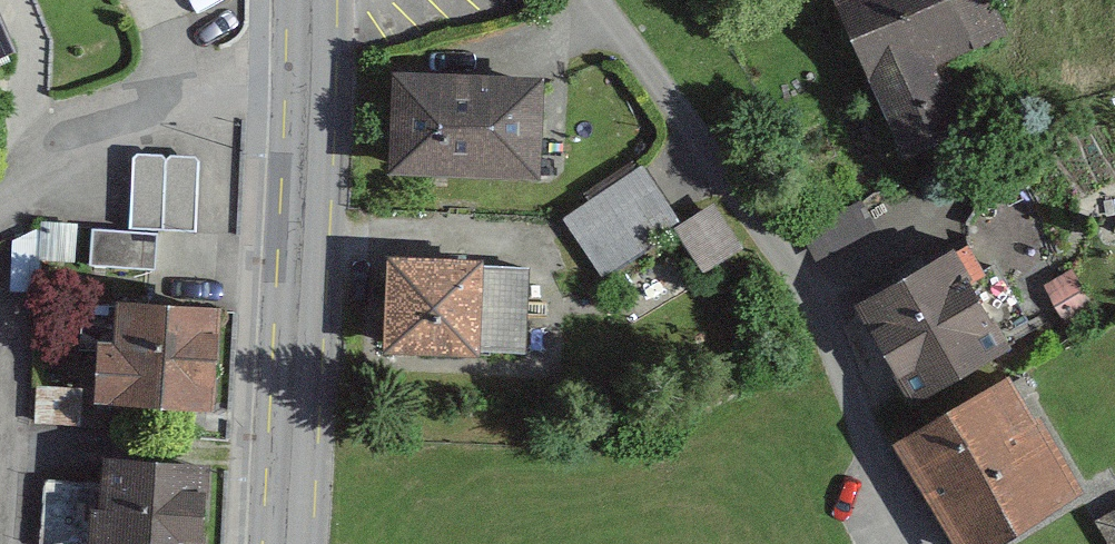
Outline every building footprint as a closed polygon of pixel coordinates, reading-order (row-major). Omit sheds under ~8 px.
[(892,146),(960,118),(936,60),(1003,32),(990,0),(833,0),(892,146)] [(555,87),(387,82),(383,185),(552,190),(555,87)] [(198,159),(138,157),(135,235),(93,233),(91,271),(158,274),(159,236),(194,237),(198,159)] [(681,225),(646,171),(566,223),(602,278),(681,225)] [(968,247),(944,258),(966,300),(1025,276),(1049,253),(1019,184),(979,204),(968,226),(968,247)] [(720,216),(680,237),(698,271),(738,250),(720,216)] [(937,245),(836,298),(888,399),(990,346),(966,300),(944,258),(937,245)] [(516,259),(362,254),(359,345),(512,350),(516,259)] [(1099,311),(1074,269),(1044,286),(1068,328),(1099,311)] [(223,315),(94,308),(88,412),(218,419),(223,315)] [(875,438),(936,543),(993,543),(1080,494),(1036,416),(1015,428),(985,375),(875,438)] [(83,465),(79,543),(208,543),(212,472),(83,465)] [(1094,525),(1105,543),(1114,543),(1114,513),(1094,525)]
